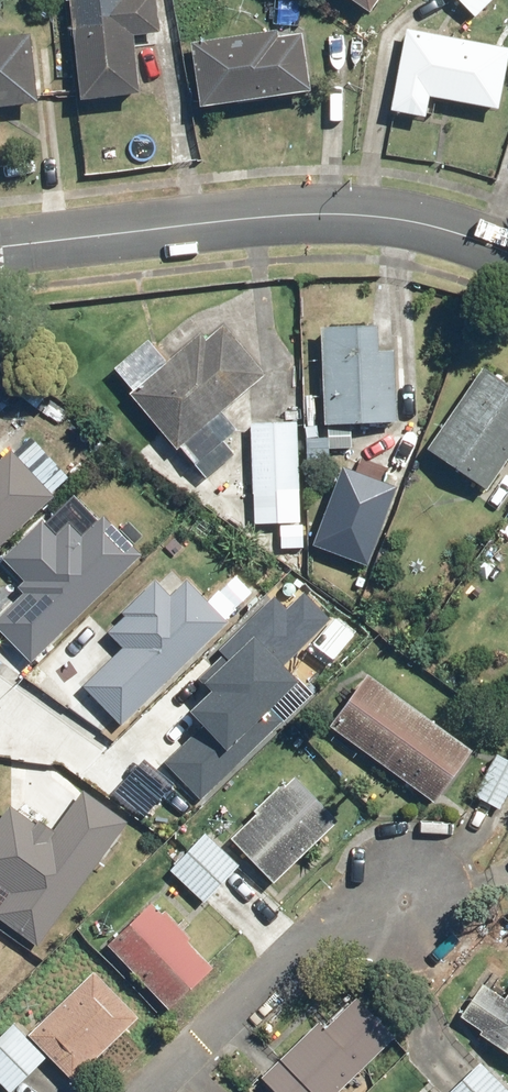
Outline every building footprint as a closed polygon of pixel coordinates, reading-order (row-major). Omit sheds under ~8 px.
[(74,103),(129,98),(124,39),(159,36),(156,0),(65,0),(74,103)] [(371,15),(381,0),(349,0),(371,15)] [(469,22),(493,0),(449,0),(469,22)] [(428,120),(433,98),(487,108),(499,48),(400,29),(388,89),(391,89),(386,110),(428,120)] [(185,49),(194,113),(301,99),(292,35),(185,49)] [(30,105),(24,41),(0,44),(0,108),(30,105)] [(322,329),(324,424),(390,423),(388,327),(322,329)] [(131,404),(175,451),(256,377),(212,330),(131,404)] [(417,449),(458,479),(462,473),(487,489),(507,458),(507,417),(505,415),(507,411),(507,391),(477,368),(417,449)] [(292,426),(249,430),(254,492),(298,488),(292,426)] [(53,493),(0,438),(0,544),(53,493)] [(351,463),(317,542),(366,562),(399,483),(351,463)] [(0,613),(0,627),(33,659),(142,547),(105,511),(85,532),(72,518),(63,528),(46,511),(5,553),(33,580),(0,613)] [(128,644),(91,681),(126,716),(230,614),(187,571),(169,589),(155,574),(120,608),(125,613),(111,626),(128,644)] [(201,724),(167,757),(204,795),(277,724),(266,713),(304,677),(286,659),(331,616),(304,589),(285,608),(272,594),(221,644),(232,656),(210,678),(217,686),(190,713),(201,724)] [(355,673),(319,727),(430,799),(465,744),(355,673)] [(495,756),(472,801),(495,813),(507,788),(507,763),(495,756)] [(287,777),(224,835),(265,880),(329,822),(287,777)] [(118,814),(78,788),(55,822),(11,793),(0,810),(0,880),(14,889),(1,909),(38,934),(118,814)] [(205,833),(169,871),(197,898),(233,860),(205,833)] [(151,908),(109,944),(164,1008),(206,972),(151,908)] [(91,978),(36,1035),(87,1085),(143,1029),(91,978)] [(500,999),(484,986),(460,1016),(507,1055),(507,990),(500,999)] [(272,1084),(280,1091),(349,1091),(388,1054),(346,1011),(272,1084)] [(0,1036),(0,1083),(7,1088),(35,1054),(5,1029),(0,1036)] [(442,1091),(491,1091),(472,1068),(442,1091)]
